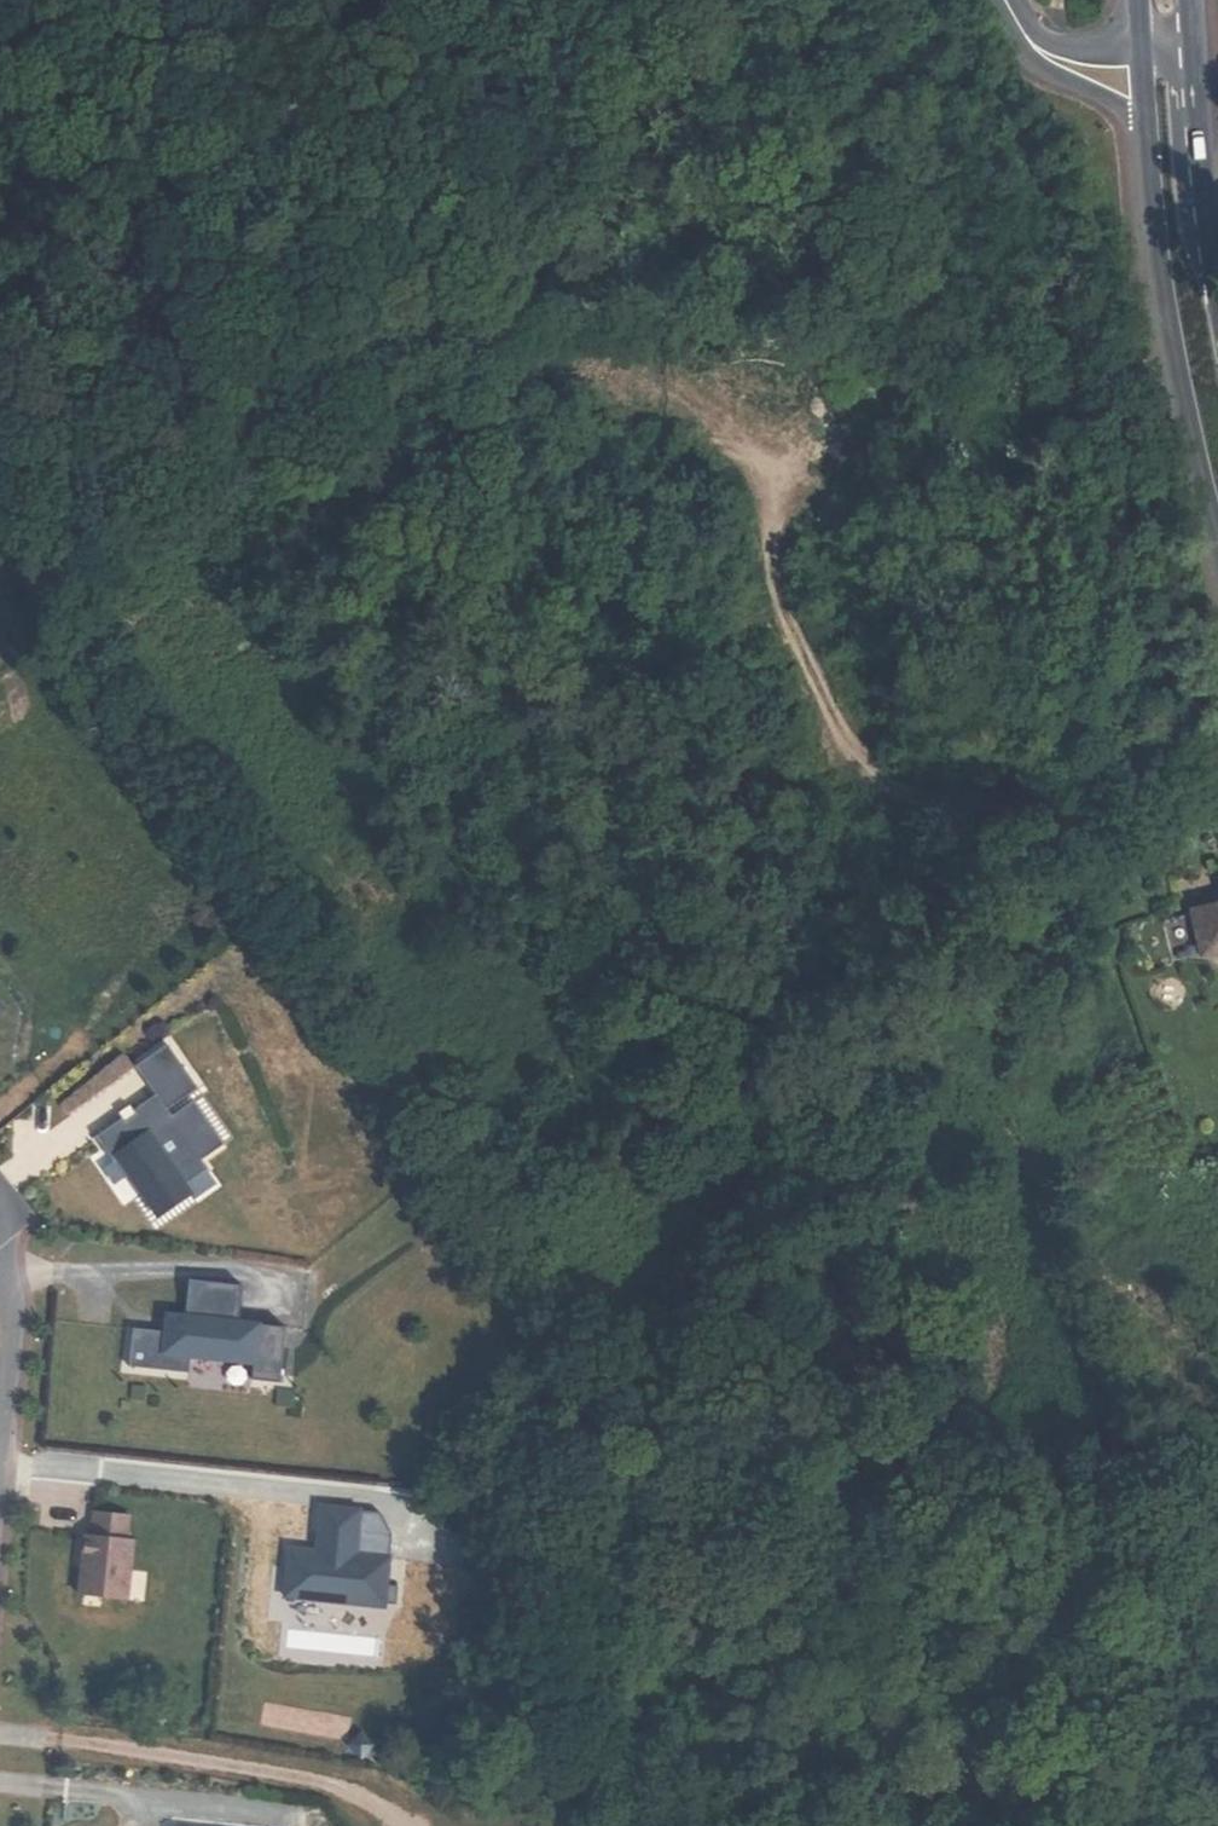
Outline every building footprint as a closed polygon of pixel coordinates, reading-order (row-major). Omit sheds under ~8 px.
[(1217,933),(1217,876),(1182,885),(1194,940),(1217,933)] [(201,1160),(223,1144),(193,1101),(171,1116),(167,1110),(197,1088),(167,1044),(134,1066),(154,1095),(132,1110),(135,1114),(125,1121),(122,1117),(94,1136),(112,1162),(119,1157),(130,1173),(128,1175),(157,1216),(190,1193),(184,1184),(207,1168),(201,1160)] [(112,1162),(92,1176),(103,1192),(128,1175),(130,1173),(119,1157),(112,1162)] [(190,1193),(195,1200),(217,1185),(206,1169),(184,1184),(190,1193)] [(279,1383),(285,1328),(237,1322),(241,1286),(188,1280),(183,1316),(183,1324),(172,1333),(164,1332),(132,1328),(128,1366),(187,1373),(189,1356),(252,1363),(250,1380),(279,1383)] [(183,1324),(183,1316),(166,1315),(164,1332),(172,1333),(183,1324)] [(284,1597),(383,1607),(388,1558),(354,1555),(358,1510),(320,1506),(315,1551),(289,1548),(284,1597)] [(126,1600),(132,1540),(126,1539),(128,1515),(94,1511),(91,1535),(85,1534),(78,1595),(126,1600)]
